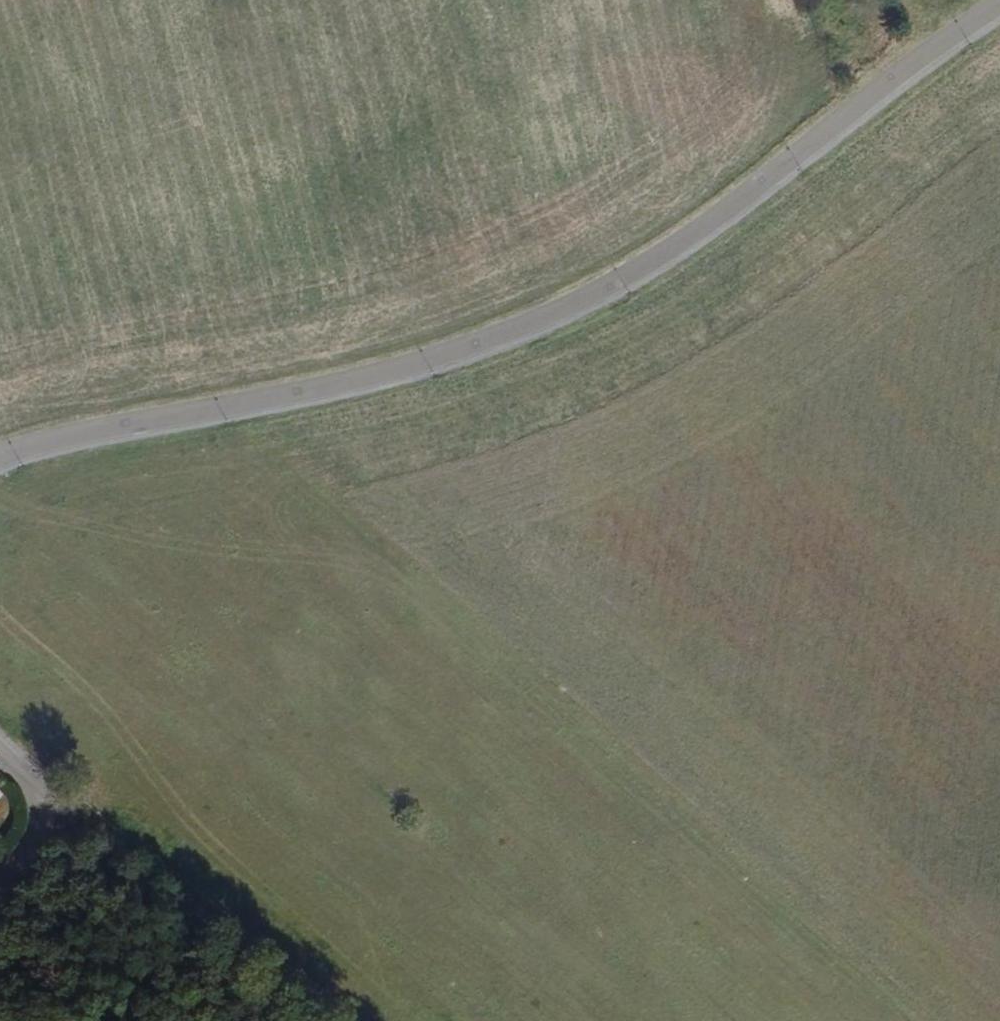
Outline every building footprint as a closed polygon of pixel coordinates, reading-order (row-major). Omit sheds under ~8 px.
[(1,741),(10,731),(0,722),(0,740),(1,741)]
